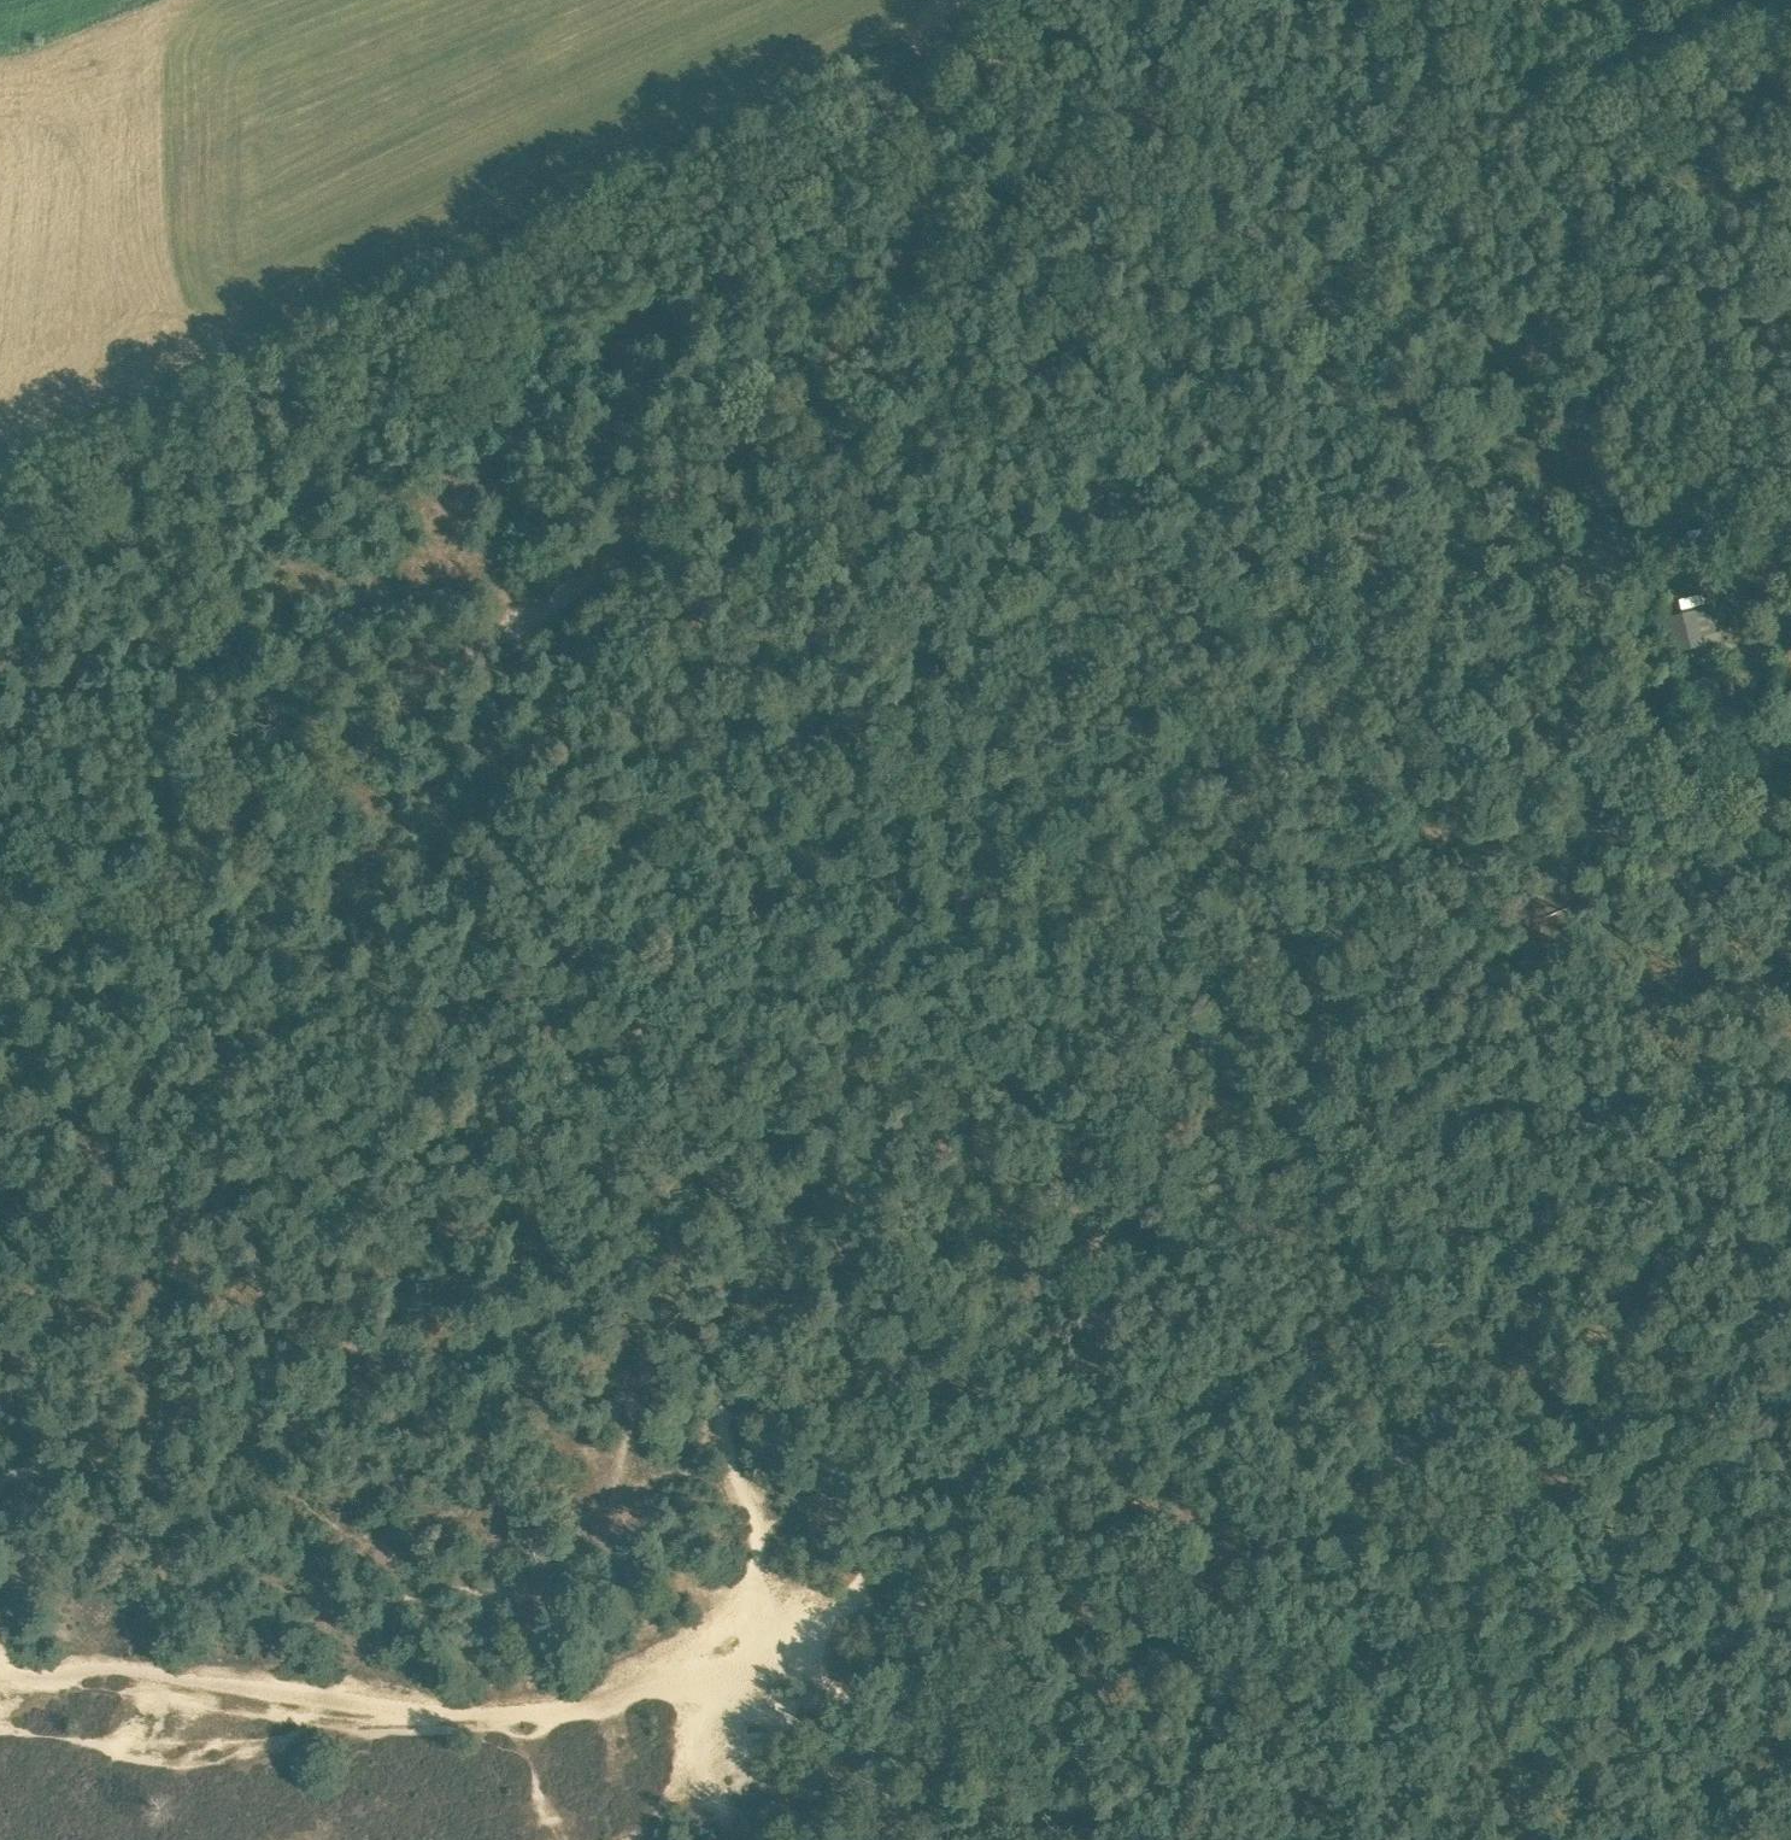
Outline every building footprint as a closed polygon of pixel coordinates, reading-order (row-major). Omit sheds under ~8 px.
[(1719,606),(1677,611),(1681,647),(1723,643),(1719,606)]
